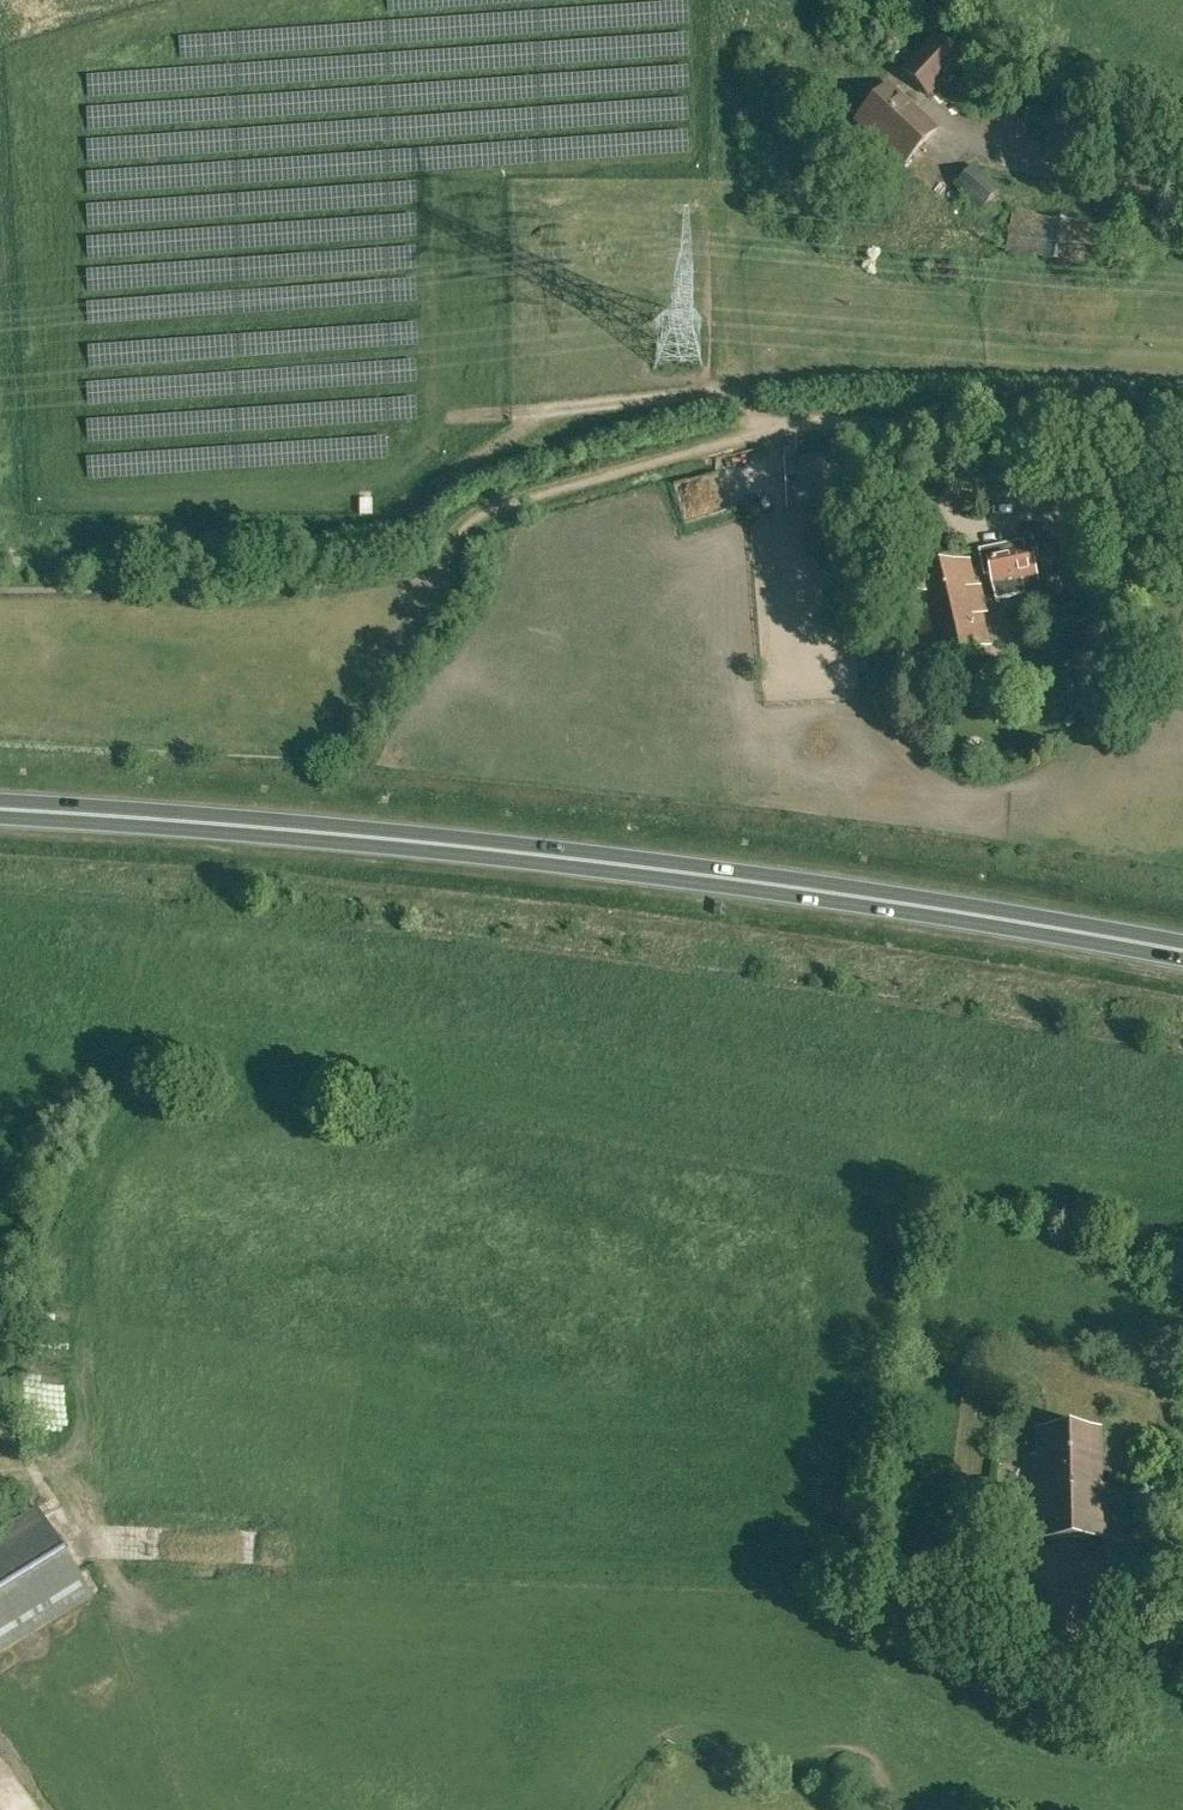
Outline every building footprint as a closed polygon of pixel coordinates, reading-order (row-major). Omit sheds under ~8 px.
[(929,97),(963,59),(934,34),(900,69),(929,97)] [(939,129),(889,83),(853,120),(904,170),(939,129)] [(981,213),(983,210),(1001,190),(974,165),(953,187),(981,213)] [(1012,212),(1012,216),(1005,253),(1115,272),(1122,232),(1012,212)] [(848,488),(869,487),(894,485),(894,479),(906,478),(905,460),(892,460),(892,451),(796,455),(783,455),(786,509),(801,508),(848,505),(848,488)] [(372,514),(372,500),(372,499),(359,499),(359,514),(359,515),(372,515),(372,514)] [(1063,533),(1051,586),(1103,597),(1112,542),(1063,533)] [(1038,580),(1033,560),(1031,548),(1025,549),(1024,545),(1023,541),(1006,544),(1008,553),(986,557),(990,575),(993,590),(995,599),(1024,593),(1022,584),(1038,580)] [(895,577),(901,600),(910,597),(926,660),(990,644),(969,559),(895,577)] [(1033,1536),(1107,1535),(1106,1496),(1102,1496),(1100,1428),(1036,1430),(1037,1454),(1032,1455),(1033,1536)] [(91,1597),(36,1508),(0,1530),(0,1653),(91,1597)] [(1048,1592),(1020,1657),(1077,1682),(1105,1617),(1048,1592)]
